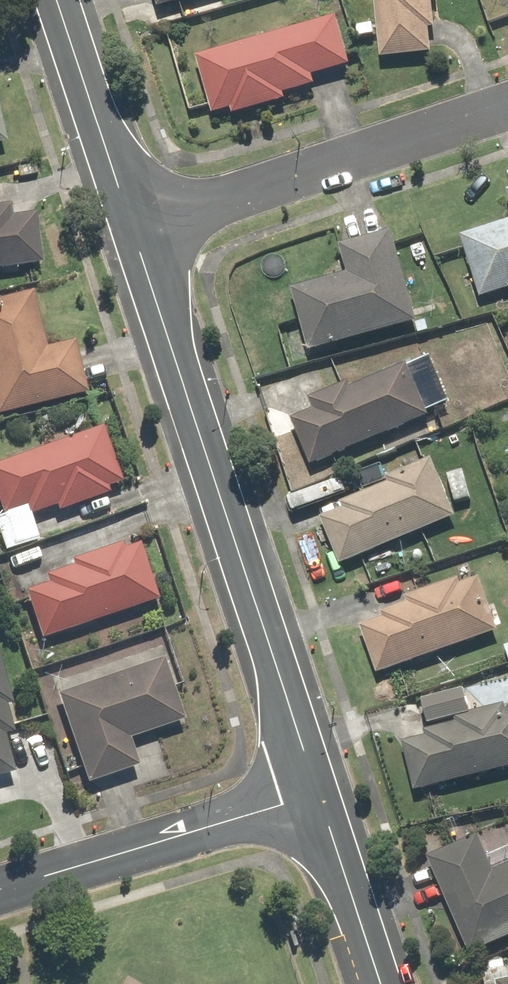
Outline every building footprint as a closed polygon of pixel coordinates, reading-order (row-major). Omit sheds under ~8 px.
[(430,55),(427,32),(434,31),(431,2),(436,2),(436,0),(373,0),(379,59),(430,55)] [(287,103),(285,97),(316,87),(314,80),(348,70),(334,20),(198,61),(213,112),(229,108),(233,119),(287,103)] [(0,207),(0,272),(42,267),(36,214),(12,217),(10,206),(0,207)] [(462,240),(480,299),(507,290),(507,225),(462,240)] [(391,234),(340,246),(347,275),(289,289),(305,351),(414,325),(391,234)] [(29,295),(0,301),(0,416),(88,396),(76,345),(42,353),(29,295)] [(450,406),(426,356),(290,420),(313,470),(450,406)] [(29,519),(104,495),(102,489),(120,483),(103,433),(0,466),(0,555),(37,543),(29,519)] [(455,520),(430,462),(388,479),(390,485),(341,505),(343,512),(321,522),(340,568),(455,520)] [(45,585),(22,593),(38,641),(158,602),(137,538),(66,562),(68,568),(42,577),(45,585)] [(355,622),(375,679),(498,634),(477,577),(355,622)] [(53,700),(84,788),(137,770),(127,743),(185,722),(163,661),(53,700)] [(0,664),(0,777),(15,773),(4,732),(12,730),(6,709),(12,707),(0,664)] [(429,729),(399,735),(413,793),(507,772),(507,711),(473,718),(467,692),(423,702),(429,729)] [(445,894),(471,956),(507,940),(507,850),(488,858),(480,838),(430,859),(445,894)]
